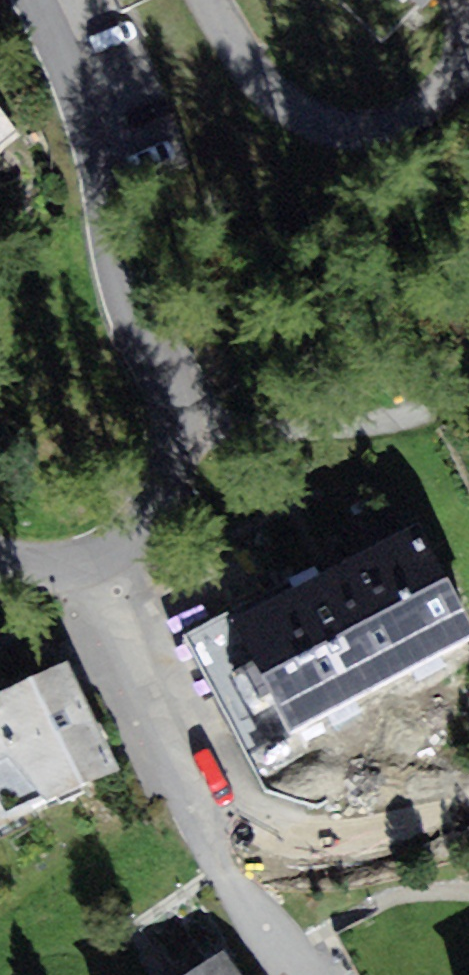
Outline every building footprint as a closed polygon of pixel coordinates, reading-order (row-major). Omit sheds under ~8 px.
[(120,12),(147,0),(114,0),(120,12)] [(20,136),(0,107),(0,155),(20,136)] [(419,523),(233,621),(292,731),(468,637),(468,618),(419,523)] [(51,804),(121,770),(68,661),(0,694),(0,760),(9,756),(51,804)] [(51,804),(9,756),(0,760),(0,828),(51,804)] [(220,949),(182,974),(238,974),(220,949)]
